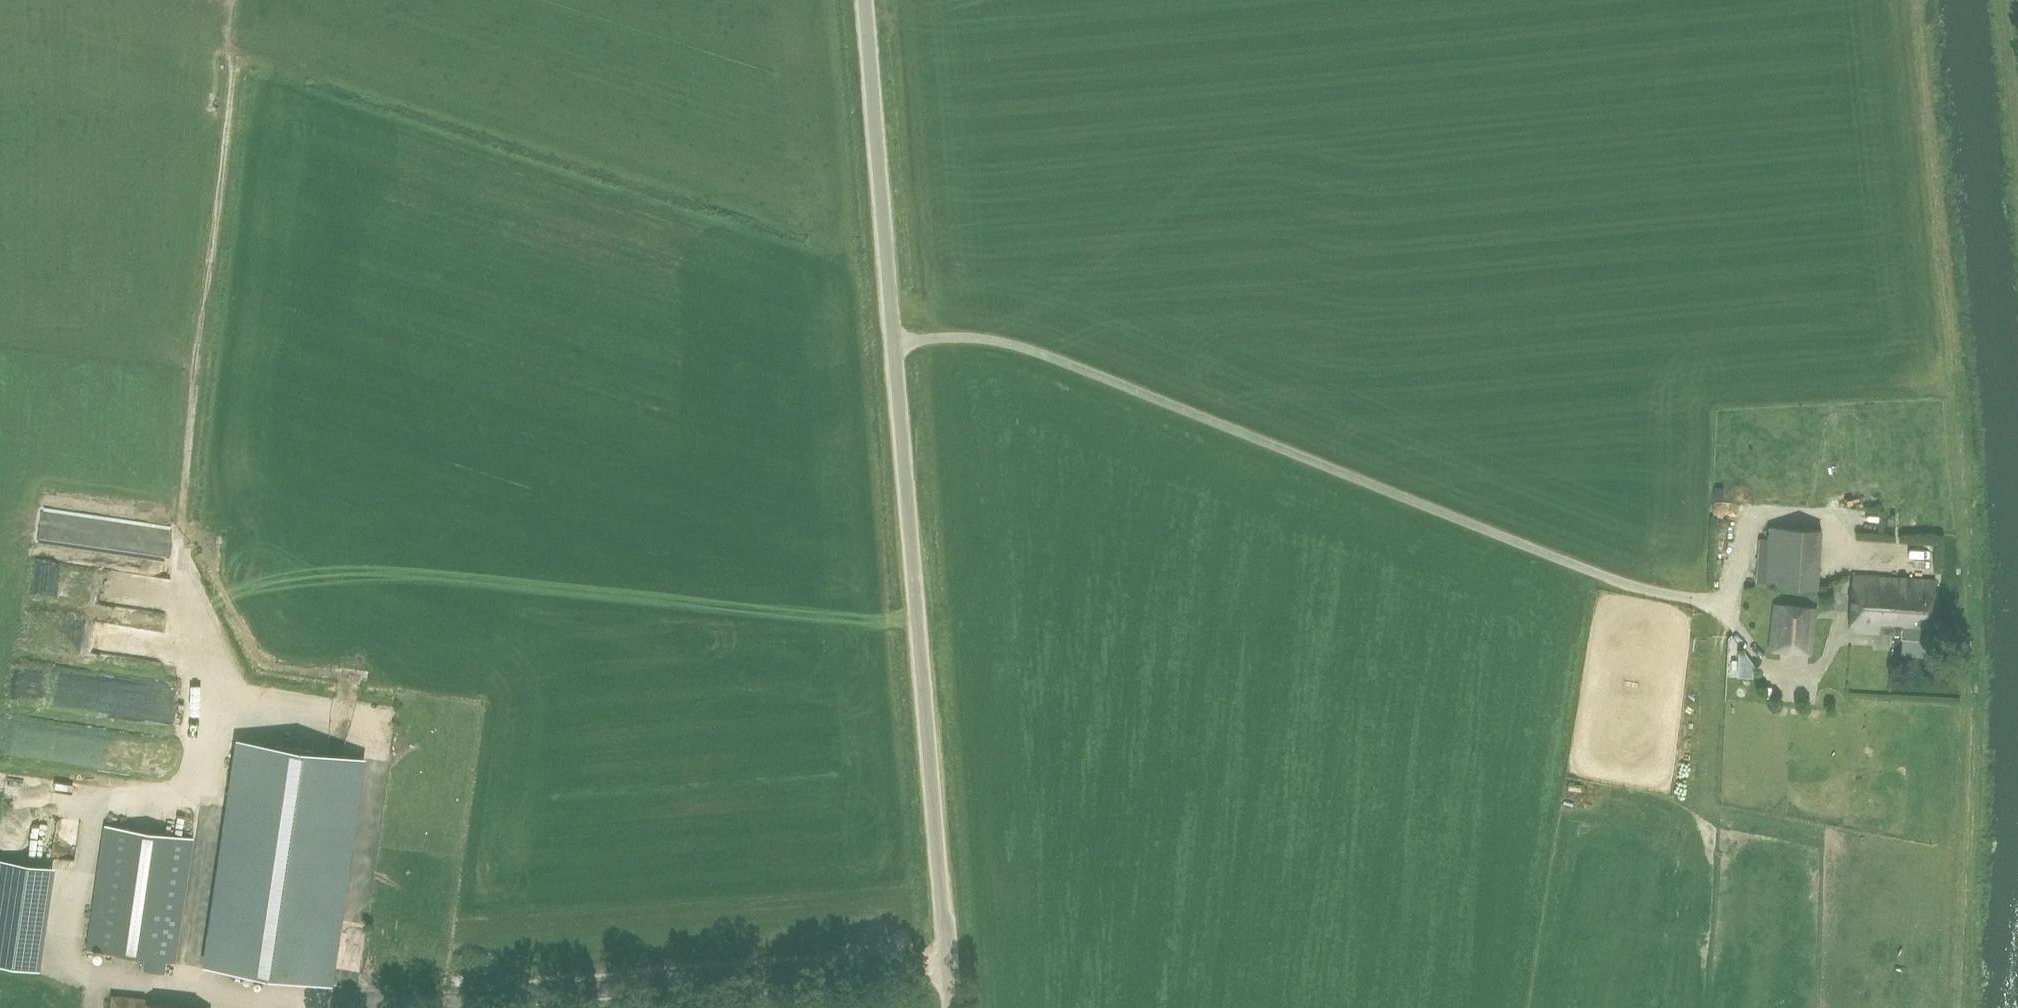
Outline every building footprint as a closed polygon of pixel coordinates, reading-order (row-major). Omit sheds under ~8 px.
[(1770,526),(1767,584),(1818,587),(1821,528),(1770,526)] [(1936,578),(1856,574),(1854,574),(1851,629),(1853,629),(1903,632),(1902,637),(1933,638),(1936,578)] [(1812,653),(1815,607),(1775,604),(1771,650),(1812,653)] [(117,615),(115,711),(136,711),(139,616),(117,615)] [(237,738),(204,964),(328,982),(361,756),(237,738)] [(46,847),(70,848),(73,810),(49,809),(46,847)] [(88,948),(144,956),(143,969),(166,972),(167,960),(175,961),(193,837),(106,824),(88,948)] [(0,857),(0,961),(42,966),(56,865),(0,857)] [(145,1003),(145,998),(114,995),(112,1007),(196,1007),(145,1003)]
